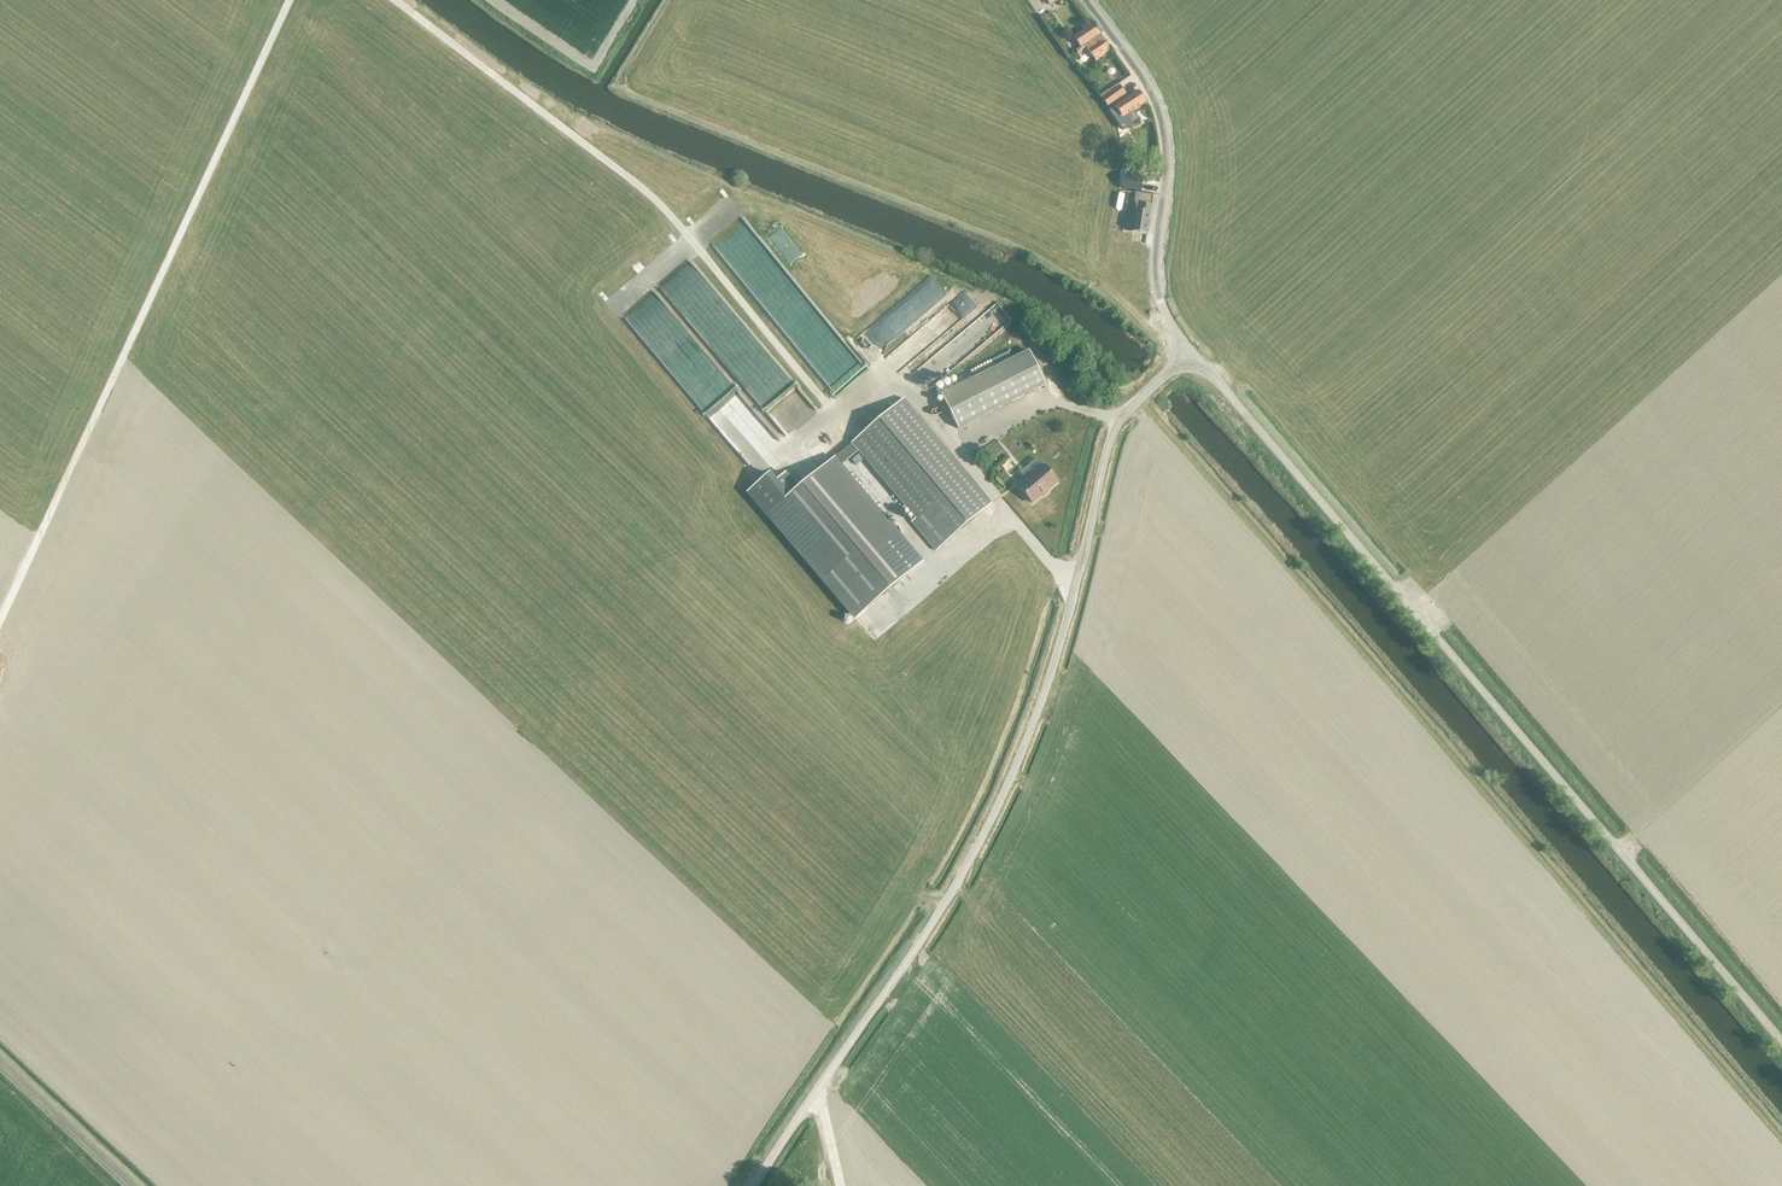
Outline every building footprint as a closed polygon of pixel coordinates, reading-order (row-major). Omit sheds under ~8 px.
[(1090,26),(1074,38),(1081,48),(1084,45),(1098,35),(1091,25),(1090,26)] [(1109,50),(1098,35),(1084,45),(1087,49),(1095,60),(1109,50)] [(1081,48),(1076,51),(1079,55),(1087,49),(1084,45),(1081,48)] [(1101,97),(1108,107),(1125,94),(1118,84),(1101,97)] [(1115,107),(1109,111),(1122,131),(1137,121),(1132,112),(1146,103),(1138,90),(1114,106),(1115,107)] [(1124,175),(1122,189),(1141,192),(1143,178),(1124,175)] [(1136,204),(1132,232),(1147,235),(1152,196),(1135,193),(1134,203),(1136,204)] [(1029,351),(959,386),(941,395),(958,429),(1046,385),(1029,351)] [(903,399),(851,443),(858,451),(915,518),(911,522),(936,551),(992,503),(903,399)] [(756,485),(746,493),(765,516),(768,513),(824,579),(822,580),(851,613),(849,615),(849,616),(848,616),(847,616),(846,616),(846,617),(845,617),(845,618),(844,618),(844,619),(844,620),(844,621),(844,622),(845,623),(846,623),(847,623),(847,624),(848,624),(848,623),(849,623),(850,623),(850,622),(851,622),(851,621),(851,620),(851,619),(852,618),(852,619),(854,618),(856,619),(921,563),(841,466),(858,451),(851,443),(824,466),(808,480),(797,489),(785,474),(775,481),(769,474),(756,485)] [(1048,492),(1047,491),(1058,482),(1043,465),(1018,487),(1032,504),(1042,495),(1043,496),(1048,492)]
